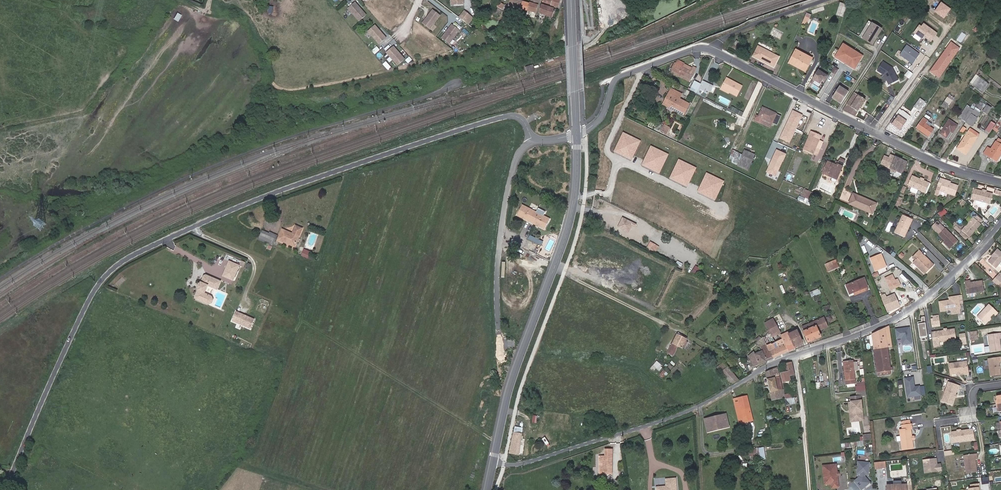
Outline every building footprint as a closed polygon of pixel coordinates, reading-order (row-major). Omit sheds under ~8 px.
[(528,11),(530,4),(520,1),(521,0),(512,0),(510,7),(517,9),(517,8),(528,11)] [(528,11),(536,14),(540,0),(531,0),(530,4),(528,11)] [(364,14),(353,1),(346,7),(357,20),(364,14)] [(951,9),(941,3),(934,12),(944,19),(951,9)] [(542,5),(539,13),(552,18),(554,18),(557,10),(542,5)] [(469,19),(473,12),(467,8),(463,15),(469,19)] [(434,29),(444,15),(436,10),(427,24),(434,29)] [(876,35),(881,28),(871,22),(862,38),(871,44),(875,38),(874,37),(876,35)] [(454,42),(464,28),(456,23),(447,37),(454,42)] [(932,42),(937,35),(923,25),(922,27),(919,25),(913,33),(923,40),(924,38),(932,42)] [(392,41),(380,29),(373,35),(385,47),(392,41)] [(929,72),(938,79),(958,49),(949,43),(929,72)] [(862,56),(843,45),(835,58),(841,62),(841,60),(851,66),(850,67),(854,69),(862,56)] [(918,54),(905,45),(899,55),(912,63),(918,54)] [(753,57),(774,67),(778,57),(757,47),(753,57)] [(411,61),(400,49),(393,55),(405,67),(411,61)] [(811,60),(796,52),(790,63),(805,71),(811,60)] [(677,60),(671,73),(689,82),(690,79),(691,80),(696,68),(693,67),(692,69),(688,67),(687,69),(683,67),(685,64),(677,60)] [(891,67),(882,61),(876,70),(883,75),(888,84),(897,79),(891,67)] [(813,83),(819,86),(821,81),(824,83),(828,77),(817,71),(812,80),(814,81),(813,83)] [(976,75),(970,83),(983,93),(989,85),(976,75)] [(742,86),(727,79),(721,89),(729,93),(729,92),(737,95),(742,86)] [(710,84),(702,81),(701,84),(697,94),(702,96),(704,91),(706,92),(707,91),(710,84)] [(701,84),(696,82),(691,91),(697,94),(701,84)] [(928,85),(923,82),(915,93),(919,97),(928,85)] [(842,103),(848,92),(840,87),(833,98),(842,103)] [(684,114),(689,103),(679,98),(681,93),(671,88),(668,93),(670,94),(666,103),(676,107),(675,110),(684,114)] [(676,107),(666,103),(670,94),(668,93),(663,104),(675,110),(676,107)] [(843,111),(855,116),(865,100),(854,93),(843,111)] [(947,109),(954,97),(948,94),(941,105),(947,109)] [(925,102),(920,99),(914,107),(919,111),(925,102)] [(987,114),(991,108),(986,104),(982,111),(987,114)] [(777,125),(781,116),(762,108),(758,116),(756,116),(754,120),(770,128),(773,123),(777,125)] [(966,122),(974,111),(969,108),(966,113),(962,119),(966,122)] [(802,115),(792,110),(780,139),(790,143),(802,115)] [(979,113),(974,110),(974,111),(966,122),(972,126),(977,118),(976,118),(979,113)] [(906,122),(896,115),(890,123),(900,130),(906,122)] [(1000,125),(1000,116),(993,129),(997,131),(1000,125)] [(928,120),(924,118),(916,128),(929,137),(933,130),(925,124),(928,120)] [(953,133),(957,126),(949,120),(940,134),(946,138),(951,132),(953,133)] [(989,134),(995,125),(991,123),(985,131),(989,134)] [(669,127),(664,125),(661,131),(666,134),(669,127)] [(969,131),(978,137),(979,134),(971,128),(969,131)] [(822,135),(811,130),(803,150),(814,154),(816,148),(820,149),(823,142),(820,140),(822,135)] [(966,155),(978,137),(969,131),(957,149),(966,155)] [(641,141),(623,132),(613,152),(631,161),(641,141)] [(1000,154),(1000,144),(996,142),(991,150),(988,148),(984,154),(997,161),(1000,154)] [(669,154),(651,146),(641,165),(659,174),(669,154)] [(786,154),(776,149),(766,172),(776,177),(786,154)] [(743,154),(733,150),(729,160),(738,165),(743,154)] [(907,163),(890,155),(889,159),(884,157),(881,165),(885,167),(885,168),(890,170),(890,172),(894,174),(896,173),(901,175),(907,163)] [(838,180),(845,160),(840,158),(838,165),(828,161),(823,174),(838,180)] [(696,168),(679,159),(669,179),(687,188),(696,168)] [(724,181),(707,173),(697,192),(714,201),(724,181)] [(920,180),(911,176),(907,186),(925,194),(929,184),(923,181),(922,181),(920,180)] [(941,181),(942,179),(939,178),(937,186),(941,187),(939,191),(955,196),(958,186),(949,183),(941,181)] [(800,195),(809,199),(812,192),(803,188),(800,195)] [(983,191),(974,189),(971,199),(990,204),(993,194),(986,192),(983,191)] [(872,213),(876,204),(853,194),(850,204),(872,213)] [(550,219),(522,205),(517,216),(545,230),(550,219)] [(912,219),(902,214),(896,228),(905,233),(912,219)] [(982,220),(976,215),(973,219),(972,218),(961,231),(969,238),(980,225),(979,223),(982,220)] [(622,217),(617,228),(622,230),(624,228),(629,231),(632,226),(635,227),(636,224),(622,217)] [(931,228),(933,231),(939,224),(937,222),(931,228)] [(943,241),(951,248),(957,242),(939,224),(933,231),(938,236),(943,241)] [(283,231),(279,240),(286,243),(287,242),(295,245),(302,229),(296,227),(293,235),(283,231)] [(275,242),(278,236),(270,233),(269,235),(262,231),(260,236),(275,242)] [(542,245),(545,241),(531,234),(529,239),(542,245)] [(275,242),(260,236),(258,239),(274,246),(275,242)] [(950,250),(951,248),(943,241),(942,242),(950,250)] [(650,242),(648,246),(656,251),(659,246),(650,242)] [(918,250),(911,257),(914,260),(912,262),(924,274),(931,267),(924,260),(926,258),(918,250)] [(991,257),(992,259),(988,263),(996,270),(1000,264),(1000,254),(997,250),(991,257)] [(881,254),(870,258),(875,270),(886,266),(881,254)] [(932,265),(926,258),(924,260),(931,267),(932,265)] [(836,269),(832,261),(825,264),(829,272),(836,269)] [(235,278),(240,266),(230,262),(225,274),(235,278)] [(697,265),(693,271),(698,274),(702,268),(697,265)] [(207,276),(205,277),(201,285),(203,286),(201,290),(199,289),(195,297),(196,299),(205,304),(209,296),(205,294),(209,286),(218,290),(221,283),(207,276)] [(998,286),(1000,283),(1000,278),(998,276),(993,282),(998,286)] [(864,278),(846,285),(850,294),(868,287),(864,278)] [(971,281),(966,282),(968,295),(986,292),(984,281),(977,282),(976,283),(975,284),(974,283),(971,283),(971,281)] [(882,299),(887,312),(899,307),(894,294),(889,296),(882,299)] [(211,297),(209,296),(205,304),(207,305),(209,305),(212,304),(214,301),(213,298),(211,297)] [(950,298),(951,301),(939,303),(940,312),(961,310),(959,297),(950,298)] [(978,318),(986,326),(989,322),(992,320),(995,316),(996,318),(1000,314),(990,305),(978,318)] [(249,332),(254,321),(236,313),(232,324),(249,332)] [(932,326),(940,325),(939,314),(931,315),(932,326)] [(823,317),(802,327),(804,330),(803,331),(808,343),(821,337),(818,331),(827,327),(823,317)] [(764,324),(767,329),(775,324),(772,319),(764,324)] [(921,323),(921,321),(917,322),(919,337),(927,335),(925,323),(921,323)] [(775,324),(767,329),(769,332),(772,337),(780,333),(775,324)] [(871,337),(873,349),(887,347),(891,347),(888,327),(884,329),(884,331),(871,337)] [(911,343),(909,327),(895,329),(896,338),(901,338),(902,344),(911,343)] [(945,332),(937,333),(939,343),(957,340),(956,330),(949,331),(945,332)] [(1000,333),(987,335),(990,352),(1000,350),(1000,344),(999,344),(999,339),(1000,339),(1000,338),(1000,333)] [(687,339),(677,334),(667,353),(673,356),(678,346),(683,348),(687,339)] [(783,339),(788,352),(796,349),(794,345),(801,342),(799,336),(793,338),(791,334),(789,334),(790,336),(783,339)] [(756,340),(758,345),(765,342),(762,337),(756,340)] [(788,352),(783,339),(771,344),(771,343),(766,345),(773,359),(788,352)] [(766,345),(766,343),(759,346),(761,350),(754,354),(753,352),(747,357),(753,367),(773,359),(766,345)] [(887,347),(873,349),(877,373),(890,371),(892,371),(892,366),(890,367),(887,347)] [(987,359),(990,377),(1000,375),(1000,374),(999,363),(1000,362),(1000,357),(987,359)] [(659,371),(663,366),(658,361),(653,366),(659,371)] [(852,361),(843,362),(846,385),(848,384),(855,384),(853,371),(858,370),(857,361),(852,362),(852,361)] [(963,375),(968,374),(966,361),(948,364),(949,376),(956,375),(958,374),(960,374),(963,374),(963,375)] [(738,380),(723,362),(717,368),(731,385),(738,380)] [(785,372),(780,374),(782,381),(787,380),(786,377),(794,375),(791,363),(784,365),(785,372)] [(777,367),(766,372),(772,400),(783,398),(782,387),(777,367)] [(914,387),(913,377),(904,378),(907,397),(920,395),(919,386),(914,387)] [(941,402),(952,406),(954,398),(955,396),(957,390),(959,391),(960,387),(947,382),(941,402)] [(863,417),(860,395),(850,396),(851,402),(853,418),(863,417)] [(752,420),(746,396),(733,399),(739,424),(752,420)] [(853,418),(851,402),(848,402),(851,421),(863,419),(863,417),(853,418)] [(728,427),(725,414),(704,419),(707,432),(728,427)] [(911,437),(910,429),(912,429),(911,424),(910,424),(904,425),(903,421),(902,421),(903,430),(900,430),(902,450),(912,449),(911,441),(911,437)] [(972,430),(972,429),(951,432),(953,443),(958,442),(978,439),(976,429),(972,430)] [(519,454),(520,444),(521,438),(521,433),(513,432),(509,452),(519,454)] [(862,438),(844,441),(846,448),(864,444),(862,438)] [(611,474),(611,450),(605,450),(605,456),(597,456),(597,474),(611,474)] [(980,458),(979,453),(966,455),(968,472),(979,471),(978,465),(977,465),(977,458),(980,458)] [(923,460),(925,473),(941,471),(941,464),(937,465),(936,459),(923,460)] [(859,464),(858,475),(861,475),(861,478),(855,483),(862,489),(870,483),(865,478),(865,475),(869,476),(870,465),(859,464)] [(837,473),(836,465),(826,466),(827,475),(824,476),(824,485),(831,484),(831,488),(838,488),(837,475),(837,473)] [(670,480),(670,489),(667,489),(667,488),(657,488),(657,489),(677,489),(677,480),(670,480)] [(982,486),(983,486),(983,482),(974,483),(974,487),(971,487),(971,489),(982,489),(982,486)]
